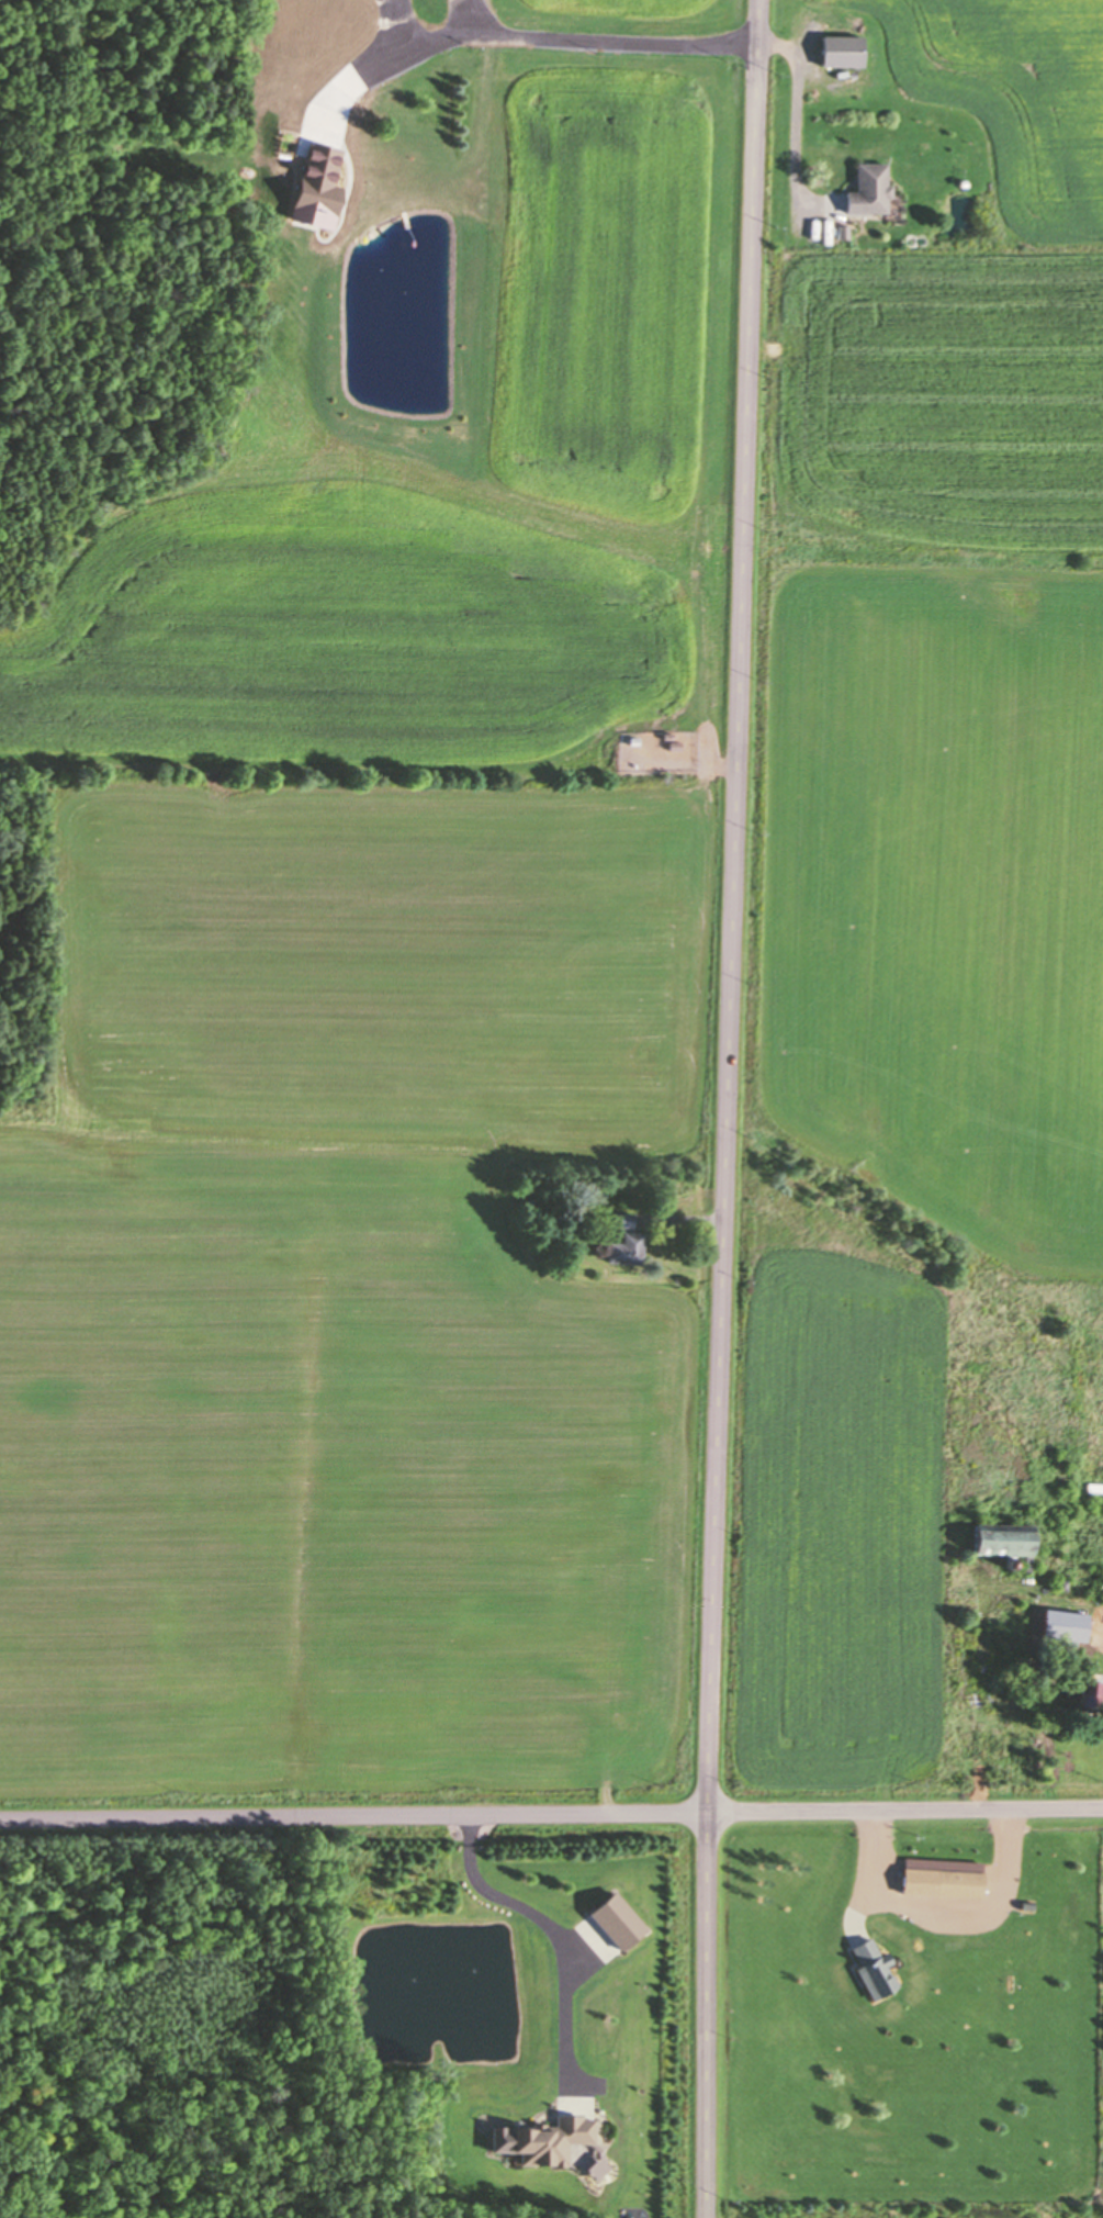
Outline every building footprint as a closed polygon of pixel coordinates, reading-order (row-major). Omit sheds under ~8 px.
[(345,26),(375,26),(375,0),(346,0),(345,26)] [(858,64),(858,34),(813,34),(813,64),(858,64)] [(347,115),(343,115),(343,71),(314,71),(314,138),(347,138),(347,115)] [(840,211),(883,212),(884,162),(851,161),(850,191),(840,191),(840,211)] [(617,1243),(604,1242),(603,1263),(639,1265),(642,1212),(609,1211),(608,1228),(618,1228),(617,1243)] [(1029,1524),(961,1522),(960,1555),(1013,1556),(1013,1570),(1028,1570),(1029,1524)] [(1098,1709),(1099,1673),(1076,1672),(1075,1708),(1098,1709)] [(976,1872),(930,1871),(930,1898),(976,1898),(976,1872)] [(844,1948),(865,1998),(890,1987),(881,1967),(887,1964),(880,1949),(874,1952),(868,1937),(844,1948)]
